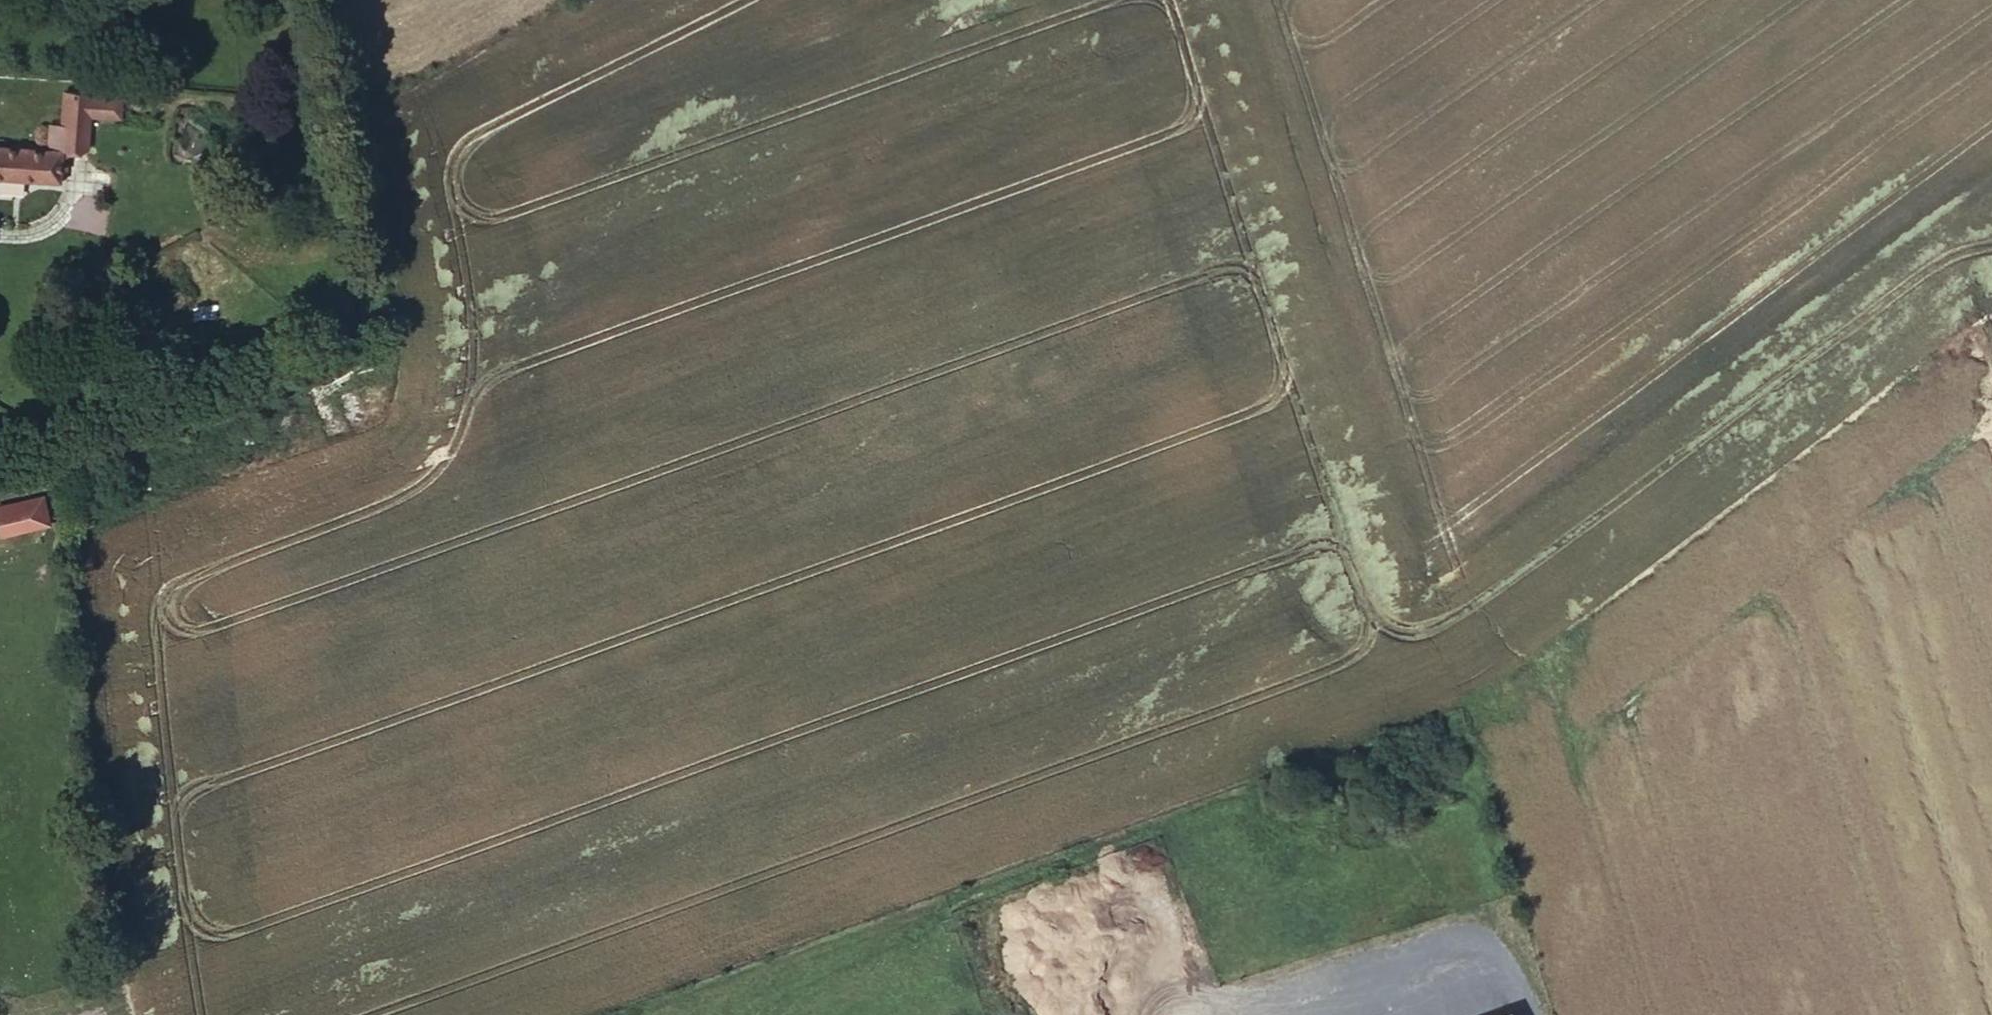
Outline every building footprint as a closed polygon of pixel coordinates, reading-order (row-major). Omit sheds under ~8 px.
[(60,139),(9,134),(8,145),(78,147),(81,136),(99,135),(104,101),(134,104),(135,83),(76,78),(74,114),(61,114),(60,139)] [(9,134),(0,133),(0,166),(71,172),(71,159),(78,159),(78,147),(8,145),(9,134)] [(39,491),(5,502),(12,527),(47,516),(39,491)]
